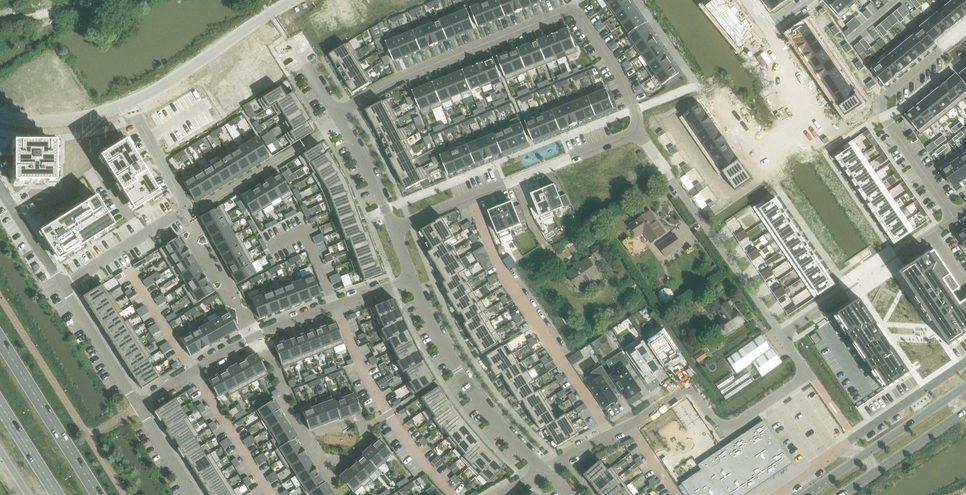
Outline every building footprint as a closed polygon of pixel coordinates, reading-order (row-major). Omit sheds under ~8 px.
[(469,4),(479,28),(479,27),(488,24),(479,0),(469,4)] [(479,0),(488,24),(497,20),(489,0),(488,0),(489,1),(481,4),(479,0)] [(497,20),(505,17),(506,17),(499,0),(489,0),(497,20)] [(506,17),(506,16),(515,13),(509,0),(499,0),(506,17)] [(515,13),(523,9),(520,0),(509,0),(515,13)] [(523,9),(532,6),(530,0),(520,0),(523,9)] [(607,6),(614,16),(632,4),(629,0),(616,0),(607,6)] [(705,7),(716,20),(730,8),(727,4),(725,2),(726,0),(713,0),(705,7)] [(767,1),(773,10),(787,0),(769,0),(767,1)] [(841,18),(850,11),(841,0),(825,0),(841,18)] [(850,11),(850,10),(847,7),(855,0),(841,0),(850,11)] [(946,6),(959,22),(965,16),(965,14),(955,0),(954,0),(946,6)] [(965,14),(965,0),(955,0),(965,14)] [(917,1),(913,5),(917,9),(921,6),(917,1)] [(632,4),(614,16),(616,15),(623,25),(639,14),(632,4)] [(466,5),(456,9),(466,32),(475,29),(466,5)] [(730,8),(716,20),(727,34),(742,22),(739,18),(736,15),(739,11),(735,5),(730,8)] [(935,9),(950,29),(959,22),(946,6),(938,13),(935,9)] [(458,14),(449,17),(457,36),(466,32),(456,9),(458,14)] [(935,9),(926,16),(942,36),(950,29),(935,9)] [(897,10),(893,14),(897,19),(901,15),(897,10)] [(639,14),(623,25),(629,34),(629,35),(645,24),(639,14)] [(901,15),(897,19),(900,23),(905,20),(901,15)] [(920,25),(919,25),(935,44),(935,43),(934,42),(942,36),(926,16),(926,17),(929,20),(921,27),(920,25)] [(449,17),(440,21),(448,40),(448,39),(457,36),(449,17)] [(742,22),(727,34),(739,48),(754,36),(750,32),(747,29),(751,24),(746,18),(742,22)] [(430,20),(421,23),(430,47),(439,43),(430,20)] [(430,20),(439,43),(448,40),(440,21),(432,24),(430,20)] [(422,28),(414,31),(421,51),(422,50),(421,50),(430,47),(421,23),(420,24),(422,28)] [(645,24),(629,35),(635,44),(633,46),(634,46),(651,34),(645,25),(646,24),(646,23),(645,24)] [(806,24),(789,35),(796,45),(813,33),(806,24)] [(881,24),(876,28),(880,32),(884,29),(881,24)] [(919,25),(911,32),(927,51),(935,44),(919,25)] [(568,29),(558,33),(567,56),(578,52),(569,29),(568,29)] [(884,29),(880,32),(884,37),(888,34),(884,29)] [(414,31),(405,35),(412,54),(421,50),(421,51),(414,31)] [(911,32),(903,39),(918,58),(927,51),(911,32)] [(558,33),(548,37),(557,60),(558,60),(556,56),(565,52),(567,56),(558,33)] [(796,45),(802,54),(819,42),(813,33),(796,45)] [(394,34),(385,38),(394,61),(395,61),(403,57),(394,34)] [(395,34),(394,34),(403,57),(412,54),(405,35),(396,38),(395,34)] [(651,34),(634,46),(640,56),(658,44),(651,34)] [(548,37),(538,41),(544,55),(547,62),(547,64),(557,60),(548,37)] [(864,38),(860,42),(863,46),(868,43),(864,38)] [(903,39),(894,45),(910,65),(918,58),(903,39)] [(538,41),(528,45),(537,66),(537,68),(547,64),(547,62),(544,55),(538,41)] [(819,42),(802,54),(808,63),(808,62),(825,51),(819,42)] [(868,43),(863,46),(867,51),(871,48),(868,43)] [(347,44),(330,55),(336,65),(354,54),(347,44)] [(658,44),(640,56),(641,57),(643,55),(649,64),(645,67),(665,54),(658,44)] [(528,45),(518,49),(527,72),(537,68),(537,66),(528,45)] [(894,45),(886,52),(901,72),(910,65),(894,45)] [(518,49),(508,53),(517,76),(527,72),(518,49),(517,49),(518,49)] [(825,51),(808,62),(814,71),(831,60),(825,51)] [(878,59),(877,59),(893,79),(901,72),(886,52),(885,53),(888,57),(881,63),(878,59)] [(498,57),(497,57),(507,81),(517,76),(508,53),(498,57)] [(354,54),(336,65),(339,69),(337,70),(340,75),(341,74),(342,74),(359,64),(354,54)] [(665,54),(645,67),(652,77),(672,64),(665,54)] [(494,59),(483,63),(493,86),(503,82),(494,58),(493,59),(494,59)] [(877,59),(868,66),(884,86),(885,86),(885,85),(893,79),(877,59)] [(814,71),(820,80),(821,80),(837,69),(831,60),(814,71)] [(475,66),(473,67),(482,88),(491,84),(492,86),(493,86),(483,63),(475,66)] [(359,64),(342,74),(347,84),(365,73),(359,64)] [(672,64),(652,77),(653,78),(656,75),(663,84),(663,85),(668,82),(679,74),(679,73),(679,74),(672,64)] [(473,67),(463,71),(471,90),(481,86),(481,88),(482,88),(473,67)] [(837,69),(821,80),(827,89),(843,78),(837,69)] [(463,71),(453,75),(461,94),(471,90),(463,71)] [(365,73),(347,84),(354,94),(362,88),(363,90),(368,87),(367,85),(371,83),(365,73)] [(948,81),(963,101),(965,98),(965,86),(956,74),(948,81)] [(449,77),(443,79),(452,100),(452,98),(461,94),(453,75),(449,77)] [(843,78),(827,89),(833,98),(849,86),(843,78)] [(434,83),(433,83),(443,106),(442,104),(452,100),(443,79),(434,83)] [(948,81),(939,88),(955,107),(963,101),(948,81)] [(433,83),(423,87),(433,110),(443,106),(433,83)] [(605,85),(596,89),(605,112),(614,109),(605,85)] [(849,86),(833,98),(839,107),(856,95),(849,86)] [(413,91),(420,110),(421,110),(430,106),(432,111),(433,110),(423,87),(413,91)] [(279,88),(258,101),(264,110),(293,93),(293,92),(285,97),(279,88)] [(939,88),(931,95),(947,114),(955,107),(939,88)] [(589,94),(588,95),(596,116),(605,112),(596,89),(595,89),(597,94),(589,97),(589,94)] [(293,93),(264,110),(264,111),(272,106),(277,115),(299,102),(293,93)] [(579,96),(578,96),(587,119),(596,116),(588,95),(580,98),(579,96)] [(856,95),(839,107),(845,116),(862,105),(856,95)] [(931,95),(923,102),(938,121),(947,114),(931,95)] [(578,96),(569,100),(578,123),(587,119),(578,96)] [(375,106),(366,111),(372,121),(393,110),(388,99),(380,104),(378,102),(374,104),(375,106)] [(569,100),(560,103),(561,106),(569,127),(578,123),(569,100)] [(299,102),(277,115),(279,114),(285,123),(304,111),(299,102)] [(923,102),(914,109),(930,128),(938,121),(923,102)] [(246,104),(243,107),(244,110),(246,112),(250,118),(255,115),(248,103),(246,104)] [(690,111),(683,115),(690,125),(707,113),(700,104),(695,107),(694,105),(688,109),(690,111)] [(552,107),(551,107),(560,130),(561,130),(569,127),(561,106),(553,109),(552,107)] [(551,107),(542,110),(544,115),(551,134),(560,130),(551,107)] [(906,115),(905,116),(921,135),(930,128),(914,109),(906,115)] [(393,110),(372,121),(377,131),(398,119),(393,110)] [(285,124),(283,125),(288,133),(285,135),(285,136),(310,120),(304,111),(285,123),(285,124)] [(707,113),(690,125),(697,134),(713,123),(707,113)] [(544,115),(535,118),(543,137),(551,134),(544,115)] [(526,122),(533,141),(534,141),(543,137),(535,118),(526,122)] [(398,119),(377,131),(382,140),(403,129),(403,128),(399,131),(394,122),(399,120),(398,119)] [(310,120),(285,136),(290,145),(291,145),(312,132),(307,123),(310,121),(310,120)] [(961,122),(956,126),(959,130),(964,126),(961,122)] [(713,123),(697,134),(703,144),(720,132),(713,123)] [(513,127),(520,146),(529,143),(530,143),(523,125),(522,126),(514,129),(513,127)] [(956,126),(951,129),(955,134),(959,130),(956,126)] [(513,127),(504,131),(511,150),(520,146),(513,127)] [(403,129),(382,140),(387,149),(385,150),(386,151),(408,139),(403,129)] [(493,130),(484,133),(493,157),(502,153),(502,154),(493,130)] [(494,130),(493,130),(502,154),(503,153),(511,150),(504,131),(495,134),(494,130)] [(720,132),(703,144),(710,153),(726,141),(720,132)] [(255,133),(245,139),(259,160),(268,155),(268,154),(255,133)] [(485,138),(477,141),(484,160),(493,157),(484,133),(484,134),(485,138)] [(267,134),(261,137),(264,141),(266,145),(271,141),(267,134)] [(944,135),(939,139),(942,143),(947,139),(944,135)] [(237,144),(236,144),(249,166),(259,160),(245,139),(247,143),(239,148),(237,144)] [(408,139),(386,151),(391,160),(412,149),(407,140),(409,139),(408,139)] [(939,139),(934,142),(937,147),(942,143),(939,139)] [(127,140),(101,156),(135,210),(161,194),(127,140)] [(846,152),(837,158),(840,163),(841,164),(843,167),(843,168),(863,155),(854,140),(843,147),(846,152)] [(477,141),(468,145),(476,164),(484,160),(477,141)] [(726,141),(710,153),(716,162),(733,151),(726,141)] [(270,144),(267,147),(270,152),(271,153),(276,150),(272,143),(270,144)] [(29,144),(14,144),(14,184),(55,184),(55,153),(55,150),(55,146),(55,144),(39,144),(39,146),(29,146),(29,144)] [(236,144),(227,150),(240,172),(249,166),(236,144)] [(320,144),(298,157),(299,158),(304,167),(328,153),(327,152),(326,153),(320,144)] [(468,145),(459,149),(467,168),(475,164),(476,164),(468,145)] [(412,149),(391,160),(393,165),(391,166),(394,170),(396,169),(396,170),(415,160),(410,150),(412,149)] [(450,150),(449,150),(458,171),(467,168),(459,149),(451,152),(450,150)] [(958,155),(965,167),(965,149),(958,155)] [(227,150),(218,156),(231,177),(240,172),(227,150)] [(440,154),(448,175),(449,175),(458,171),(449,150),(440,154)] [(733,151),(716,162),(723,172),(739,160),(733,151)] [(328,153),(304,167),(305,167),(309,165),(314,173),(311,174),(312,175),(333,162),(328,153)] [(863,155),(843,168),(844,169),(844,168),(847,172),(846,172),(847,174),(848,174),(849,176),(850,178),(870,164),(863,155)] [(949,161),(962,180),(965,178),(965,167),(958,155),(949,161)] [(220,160),(211,165),(222,183),(231,177),(218,156),(217,156),(220,160)] [(415,160),(396,170),(401,179),(422,168),(422,167),(418,170),(413,161),(415,160)] [(739,160),(723,172),(729,181),(746,170),(739,160)] [(949,161),(940,168),(953,187),(962,180),(949,161)] [(333,162),(312,175),(317,184),(318,184),(339,171),(333,162)] [(870,164),(850,178),(853,181),(853,182),(854,183),(856,186),(855,186),(856,187),(876,174),(870,164)] [(200,167),(199,167),(212,188),(222,183),(211,165),(202,171),(200,167)] [(199,167),(190,173),(203,194),(212,188),(199,167)] [(422,168),(401,179),(407,190),(415,185),(416,187),(421,185),(420,183),(428,178),(422,168)] [(746,170),(729,181),(736,191),(753,180),(746,170)] [(345,181),(339,171),(318,184),(322,192),(345,181)] [(190,173),(180,179),(194,200),(203,194),(190,173)] [(279,174),(269,179),(282,201),(292,195),(291,193),(279,174)] [(876,174),(856,187),(857,187),(859,191),(860,193),(860,192),(862,195),(863,196),(882,183),(876,174)] [(269,179),(260,185),(272,204),(271,202),(279,197),(282,201),(269,179)] [(345,181),(322,192),(326,202),(349,193),(345,181)] [(882,183),(863,196),(863,198),(864,197),(866,200),(865,200),(866,202),(866,201),(869,205),(869,206),(889,192),(882,183)] [(550,187),(544,189),(553,212),(565,208),(571,205),(566,194),(560,197),(555,184),(550,187)] [(260,185),(251,191),(263,210),(272,204),(260,185)] [(536,207),(531,209),(535,220),(541,217),(542,222),(555,217),(553,212),(544,189),(531,194),(536,207)] [(241,196),(241,197),(253,216),(263,210),(251,191),(241,196)] [(889,192),(869,206),(870,207),(872,209),(871,210),(872,211),(873,211),(874,213),(875,215),(895,202),(889,192)] [(349,193),(326,202),(330,212),(353,203),(349,193)] [(95,195),(39,230),(57,259),(113,223),(95,195)] [(764,201),(754,208),(763,222),(783,209),(782,208),(780,205),(781,205),(780,204),(779,204),(776,199),(767,206),(764,201)] [(513,202),(500,207),(512,234),(511,230),(522,225),(521,221),(518,214),(513,202)] [(895,202),(875,215),(876,216),(877,216),(878,219),(879,221),(879,220),(882,224),(881,224),(882,225),(902,211),(895,202)] [(353,203),(330,212),(334,211),(338,220),(357,213),(353,203)] [(222,205),(200,217),(205,227),(227,215),(222,205)] [(500,207),(489,211),(500,239),(503,244),(514,240),(512,234),(500,207)] [(783,209),(763,222),(770,232),(790,218),(789,217),(788,218),(787,215),(786,213),(783,210),(784,209),(783,209)] [(902,211),(882,225),(882,226),(883,226),(885,228),(884,228),(885,230),(886,230),(888,233),(888,234),(908,221),(902,211)] [(523,212),(518,214),(521,221),(526,219),(523,212)] [(650,212),(631,226),(637,235),(644,231),(651,242),(665,233),(650,212)] [(357,213),(338,220),(341,230),(361,223),(357,213)] [(227,215),(205,227),(211,237),(233,224),(227,215)] [(443,218),(422,230),(422,231),(425,236),(429,242),(432,247),(434,249),(429,253),(455,237),(443,218)] [(790,218),(770,232),(776,241),(796,228),(795,227),(793,224),(794,224),(792,222),(792,223),(790,219),(790,218)] [(908,221),(888,234),(889,235),(891,238),(892,239),(895,243),(894,243),(895,244),(895,243),(895,244),(915,231),(908,221)] [(471,222),(462,227),(464,231),(473,226),(471,222)] [(361,223),(341,230),(345,240),(344,241),(367,232),(364,233),(361,223)] [(233,224),(211,237),(216,246),(238,234),(237,233),(233,236),(229,227),(233,225),(233,224)] [(796,228),(776,241),(783,251),(802,237),(801,235),(799,233),(800,233),(799,231),(798,232),(796,229),(797,229),(796,228)] [(745,230),(740,233),(745,240),(749,237),(745,230)] [(367,232),(344,241),(347,251),(371,242),(367,232)] [(740,233),(735,237),(740,243),(745,240),(740,233)] [(238,234),(216,246),(221,255),(243,243),(238,234)] [(664,243),(660,246),(667,256),(671,253),(682,245),(678,240),(675,235),(664,243)] [(164,259),(185,246),(179,236),(158,249),(164,259)] [(455,237),(429,253),(431,257),(430,258),(433,263),(434,262),(435,263),(455,250),(451,252),(445,243),(455,238),(455,237)] [(802,237),(783,251),(789,260),(809,247),(809,246),(808,246),(807,245),(806,243),(806,242),(805,241),(803,239),(803,238),(802,237)] [(371,242),(352,249),(356,260),(375,253),(371,242)] [(243,243),(221,255),(226,265),(248,253),(243,243)] [(606,256),(599,245),(592,250),(599,260),(606,256)] [(170,268),(191,255),(185,246),(164,259),(170,268)] [(809,247),(789,260),(796,270),(815,256),(814,254),(813,254),(812,252),(811,250),(811,251),(809,248),(810,248),(809,247)] [(758,249),(753,252),(757,259),(762,256),(758,249)] [(455,250),(435,263),(441,273),(461,260),(455,250)] [(900,273),(902,275),(904,278),(903,278),(904,279),(905,280),(908,283),(909,285),(908,285),(909,286),(913,292),(914,293),(916,296),(917,298),(917,297),(918,298),(922,304),(922,305),(923,307),(923,306),(924,307),(928,313),(927,313),(929,315),(933,321),(934,322),(933,322),(934,324),(935,324),(938,327),(942,333),(941,334),(942,335),(946,341),(947,342),(949,345),(950,347),(953,345),(953,344),(957,341),(957,342),(959,340),(963,337),(963,338),(965,337),(965,336),(965,300),(961,304),(960,303),(956,297),(955,295),(953,294),(954,293),(953,292),(961,288),(948,270),(944,264),(945,264),(943,262),(939,256),(935,250),(933,251),(933,252),(931,253),(930,253),(921,259),(921,260),(917,263),(916,262),(914,264),(915,264),(910,267),(908,268),(908,269),(907,270),(904,272),(903,271),(900,273)] [(753,252),(748,256),(753,262),(757,259),(753,252)] [(248,253),(226,265),(231,274),(253,262),(248,253)] [(375,253),(356,260),(360,270),(379,263),(375,253)] [(176,277),(196,264),(191,255),(170,268),(176,277)] [(512,256),(504,261),(509,270),(517,265),(514,260),(512,256)] [(815,256),(796,270),(802,279),(822,265),(821,265),(820,264),(818,262),(819,261),(818,260),(817,260),(816,257),(815,256)] [(599,275),(588,258),(567,273),(578,289),(599,275)] [(461,260),(441,273),(446,282),(443,284),(444,284),(467,270),(461,260)] [(253,262),(231,274),(237,284),(257,273),(252,264),(254,262),(253,262)] [(379,263),(360,270),(364,280),(383,273),(379,263)] [(182,286),(202,273),(196,264),(176,277),(176,278),(180,275),(186,283),(181,286),(182,286)] [(822,265),(802,279),(808,288),(828,275),(828,274),(827,275),(826,273),(825,271),(824,269),(822,267),(822,266),(822,265)] [(770,268),(766,271),(770,278),(775,275),(770,268)] [(467,270),(444,284),(449,293),(447,294),(448,295),(470,281),(464,272),(467,270)] [(766,271),(761,274),(765,281),(770,278),(766,271)] [(188,295),(208,283),(202,273),(182,286),(188,295)] [(312,273),(302,277),(310,299),(320,295),(312,273)] [(828,275),(808,288),(815,298),(835,285),(834,284),(835,284),(834,284),(833,283),(831,280),(832,280),(831,279),(830,279),(828,276),(829,276),(828,275)] [(291,279),(300,302),(310,299),(302,277),(292,281),(291,279)] [(291,279),(281,283),(290,306),(300,302),(291,279)] [(470,281),(448,295),(450,299),(449,300),(452,305),(453,304),(454,305),(474,292),(468,283),(470,282),(470,281)] [(194,305),(214,292),(208,283),(188,295),(194,305)] [(281,283),(271,287),(280,310),(290,306),(281,283)] [(89,306),(110,293),(108,294),(102,285),(83,297),(89,306)] [(262,293),(261,293),(270,314),(280,310),(271,287),(270,287),(272,292),(263,295),(262,293)] [(783,287),(778,290),(783,297),(788,293),(783,287)] [(660,293),(659,298),(662,303),(667,304),(672,301),(673,295),(670,291),(664,289),(660,293)] [(778,290),(774,293),(778,300),(783,297),(778,290)] [(474,292),(454,305),(460,314),(482,301),(482,300),(480,301),(474,292)] [(95,315),(116,302),(110,293),(89,306),(95,315)] [(261,293),(251,297),(259,318),(270,314),(261,293)] [(394,299),(369,308),(374,320),(398,310),(394,299)] [(699,300),(695,303),(701,312),(706,309),(699,300)] [(837,316),(835,318),(837,317),(838,318),(838,319),(841,322),(843,325),(842,325),(843,326),(844,327),(846,330),(849,334),(848,334),(849,336),(850,336),(851,338),(854,342),(855,343),(854,343),(855,344),(856,344),(856,345),(858,347),(859,349),(861,352),(861,353),(862,354),(864,357),(867,361),(867,362),(868,364),(869,364),(869,365),(871,367),(872,368),(873,370),(873,371),(874,372),(874,373),(875,372),(877,376),(879,379),(879,380),(880,381),(882,384),(885,388),(886,389),(884,390),(885,391),(887,389),(888,388),(889,388),(891,387),(890,387),(899,381),(906,377),(905,376),(909,374),(909,375),(911,373),(909,371),(905,365),(905,364),(903,362),(899,356),(898,353),(897,354),(893,348),(893,347),(892,345),(887,338),(885,335),(880,328),(879,326),(878,326),(874,320),(875,320),(873,317),(873,318),(868,311),(869,311),(867,309),(863,302),(861,300),(859,301),(860,301),(856,304),(856,303),(854,305),(850,308),(841,314),(840,314),(839,314),(840,315),(838,316),(837,316)] [(482,301),(460,314),(460,315),(462,314),(467,322),(464,324),(465,325),(488,310),(482,301)] [(101,325),(122,311),(116,302),(95,315),(101,325)] [(733,311),(730,307),(726,302),(717,309),(723,318),(720,321),(728,333),(745,322),(736,309),(733,311)] [(796,305),(786,312),(789,316),(798,309),(796,305)] [(238,329),(226,308),(216,314),(228,335),(238,329)] [(398,310),(374,320),(376,320),(381,329),(378,330),(379,331),(403,320),(398,310)] [(488,310),(465,325),(471,334),(491,322),(485,313),(488,311),(488,310)] [(123,322),(118,314),(122,312),(122,311),(101,325),(107,334),(128,320),(127,320),(123,322)] [(228,335),(216,314),(218,318),(209,323),(208,321),(218,340),(228,335)] [(112,343),(134,329),(128,320),(107,334),(112,343)] [(403,320),(379,331),(384,342),(408,331),(403,320)] [(218,340),(208,321),(198,326),(209,345),(218,340)] [(335,322),(325,326),(334,348),(344,344),(335,322)] [(491,322),(471,334),(477,344),(497,332),(491,322)] [(209,345),(198,326),(189,331),(199,351),(209,345)] [(325,326),(315,330),(324,352),(334,348),(325,326)] [(118,352),(139,339),(134,329),(112,343),(118,352)] [(315,330),(305,333),(313,356),(324,352),(315,330)] [(199,351),(189,331),(179,337),(190,356),(199,351)] [(408,331),(384,342),(386,341),(391,352),(412,341),(408,331)] [(497,332),(477,344),(483,354),(493,348),(503,342),(497,332)] [(305,333),(295,337),(303,360),(313,356),(305,333)] [(665,335),(651,345),(666,366),(680,357),(665,335)] [(762,335),(753,341),(727,360),(735,371),(737,373),(752,362),(756,367),(762,377),(763,377),(783,362),(773,348),(772,349),(762,335)] [(295,337),(285,341),(293,364),(303,360),(295,337)] [(124,361),(145,348),(139,339),(118,352),(124,361)] [(596,350),(602,347),(597,340),(592,343),(596,350)] [(648,345),(644,340),(639,344),(641,348),(630,356),(634,362),(633,362),(640,371),(641,371),(645,377),(652,372),(655,376),(656,376),(656,374),(660,371),(662,372),(663,371),(662,370),(663,369),(647,345),(648,345)] [(285,341),(274,346),(283,368),(293,364),(285,341)] [(412,341),(391,352),(396,362),(397,362),(418,351),(416,348),(412,341)] [(507,344),(487,356),(493,366),(491,367),(491,368),(514,354),(507,344)] [(151,357),(145,348),(124,361),(130,370),(151,357)] [(418,351),(397,362),(403,373),(423,361),(421,357),(422,355),(420,352),(418,351)] [(695,357),(699,363),(708,357),(704,351),(695,357)] [(619,370),(611,376),(627,401),(641,391),(625,367),(629,364),(621,353),(612,359),(619,370)] [(257,354),(247,359),(258,380),(268,375),(259,358),(257,354)] [(514,354),(491,368),(497,377),(523,362),(522,361),(519,363),(514,354)] [(152,368),(147,360),(151,357),(130,370),(135,379),(155,367),(154,367),(152,368)] [(247,359),(237,364),(249,385),(258,380),(247,359)] [(423,361),(403,373),(405,372),(410,381),(406,384),(429,371),(423,361)] [(523,362),(497,377),(497,378),(502,375),(508,384),(529,371),(523,362)] [(237,364),(227,369),(239,390),(249,385),(237,364)] [(142,389),(161,377),(155,367),(135,379),(142,389)] [(595,381),(587,386),(603,410),(617,401),(611,392),(616,389),(601,367),(591,374),(595,381)] [(227,369),(218,375),(230,396),(239,390),(227,369)] [(429,371),(406,384),(413,395),(435,381),(429,371)] [(529,371),(508,384),(511,388),(509,389),(512,394),(514,393),(514,394),(535,381),(529,371)] [(218,375),(208,380),(217,397),(227,392),(229,396),(230,396),(218,375)] [(535,381),(514,394),(520,403),(542,390),(541,390),(540,390),(535,381)] [(445,396),(439,386),(420,398),(427,408),(445,396)] [(542,390),(520,403),(520,404),(523,402),(529,411),(548,400),(542,390)] [(331,395),(340,420),(350,416),(344,398),(342,393),(332,397),(331,395)] [(354,394),(344,398),(350,416),(361,412),(354,394)] [(331,395),(321,399),(330,422),(339,418),(340,420),(331,395)] [(446,397),(445,396),(427,408),(434,418),(452,405),(449,402),(451,401),(447,396),(446,397)] [(175,399),(154,412),(160,422),(181,408),(175,399)] [(274,399),(255,411),(261,421),(280,409),(274,399)] [(311,403),(319,426),(330,422),(321,399),(320,400),(321,402),(312,405),(311,403)] [(256,400),(251,403),(255,408),(260,405),(258,401),(256,400)] [(548,400),(529,411),(535,421),(554,409),(548,400)] [(311,403),(300,407),(302,412),(309,430),(319,426),(311,403)] [(585,403),(576,409),(579,413),(588,407),(585,403)] [(452,405),(432,419),(440,429),(459,415),(452,405)] [(181,408),(160,422),(162,421),(167,429),(165,430),(165,431),(187,417),(181,408)] [(280,409),(261,421),(267,430),(286,418),(280,409)] [(554,409),(535,421),(541,431),(567,414),(559,419),(554,409)] [(567,414),(541,431),(547,428),(558,447),(579,434),(567,414)] [(459,415),(440,429),(447,439),(466,424),(459,415)] [(187,417),(165,431),(171,440),(193,427),(187,417)] [(286,418),(267,430),(273,438),(271,440),(291,428),(286,418)] [(682,483),(690,494),(747,494),(793,464),(779,443),(764,421),(724,447),(699,465),(698,465),(702,470),(682,483)] [(466,424),(447,439),(454,448),(473,432),(466,424)] [(193,427),(171,440),(173,439),(179,447),(177,449),(198,436),(193,427)] [(275,451),(297,437),(297,436),(292,429),(291,428),(271,440),(276,449),(275,450),(275,451)] [(473,432),(454,448),(462,456),(460,458),(480,441),(473,432)] [(198,436),(177,449),(183,458),(200,447),(194,438),(198,436)] [(281,460),(301,447),(296,438),(297,437),(275,451),(281,460)] [(391,453),(379,439),(370,447),(385,463),(385,462),(383,460),(391,453)] [(480,441),(460,458),(469,467),(488,449),(480,441)] [(200,447),(183,458),(185,457),(191,466),(210,454),(209,453),(205,456),(200,447)] [(286,469),(307,456),(301,447),(281,460),(286,469)] [(385,463),(370,447),(362,454),(377,469),(385,463)] [(488,449),(469,467),(477,476),(496,458),(493,455),(493,452),(491,450),(488,449)] [(210,454),(191,466),(196,475),(216,463),(210,454)] [(377,469),(362,454),(363,456),(356,463),(371,480),(372,480),(369,476),(376,470),(377,469)] [(296,475),(313,465),(307,456),(286,469),(287,469),(291,467),(296,475)] [(666,457),(662,460),(671,473),(675,470),(666,457)] [(496,458),(477,476),(479,475),(487,483),(496,474),(498,475),(502,471),(500,470),(504,466),(496,458)] [(588,472),(584,475),(590,481),(592,484),(613,467),(612,467),(608,470),(606,467),(601,461),(593,468),(592,466),(587,470),(588,472)] [(216,463),(196,475),(202,484),(221,472),(216,463)] [(371,480),(356,463),(348,470),(364,487),(371,480)] [(300,486),(318,474),(313,465),(296,475),(302,484),(299,486),(300,486)] [(613,467),(592,484),(599,493),(620,477),(613,467)] [(348,470),(339,477),(341,479),(354,493),(362,486),(363,488),(364,487),(348,470)] [(221,472),(202,484),(208,494),(227,481),(221,472)] [(326,482),(324,483),(318,474),(300,486),(305,494),(306,494),(326,482)] [(599,493),(601,494),(616,494),(627,486),(620,477),(599,493)] [(208,494),(209,494),(226,494),(233,491),(227,481),(208,494)] [(332,491),(326,482),(306,494),(326,494),(332,491)] [(616,494),(636,494),(639,493),(631,483),(627,486),(616,494)]
